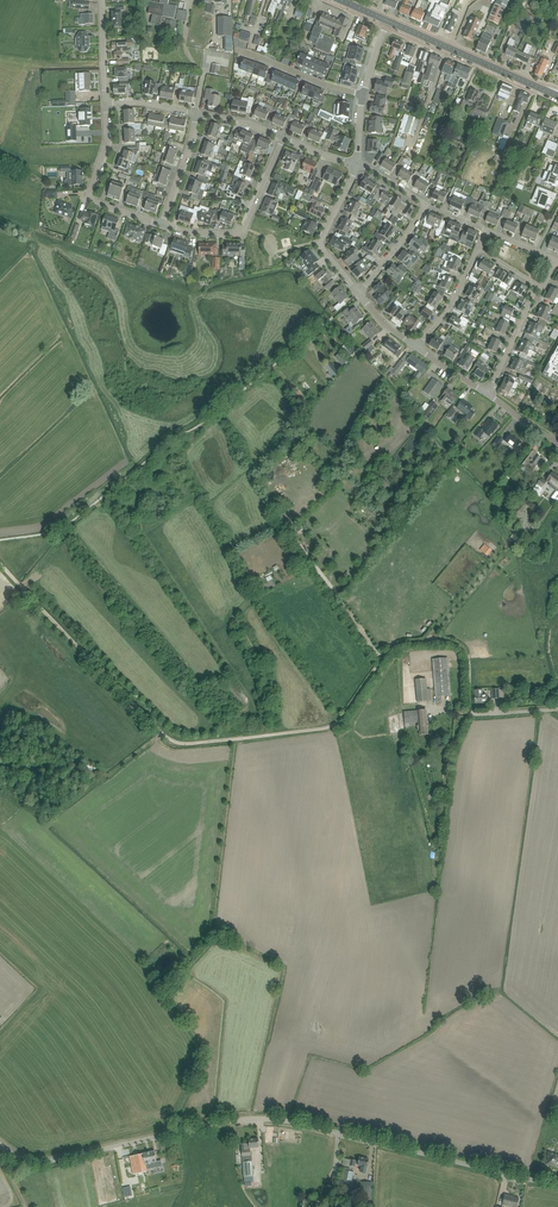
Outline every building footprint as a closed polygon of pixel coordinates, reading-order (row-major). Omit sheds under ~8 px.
[(187,18),(188,12),(179,10),(180,3),(167,0),(161,0),(160,3),(151,1),(148,13),(154,14),(152,24),(161,26),(161,25),(166,26),(165,30),(174,32),(177,20),(186,22),(187,18)] [(247,16),(252,17),(255,3),(256,3),(256,0),(251,0),(247,16)] [(272,15),(274,15),(278,4),(280,4),(282,0),(277,0),(277,1),(275,6),(272,15)] [(279,24),(285,9),(289,0),(282,0),(280,4),(284,6),(277,23),(279,24)] [(391,7),(396,9),(399,1),(397,0),(394,0),(391,7)] [(399,12),(408,16),(411,10),(411,9),(406,6),(409,0),(405,0),(402,7),(399,12)] [(420,7),(423,0),(419,0),(411,17),(421,22),(425,14),(417,11),(419,6),(420,7)] [(428,23),(439,27),(441,20),(442,21),(451,0),(429,0),(429,1),(432,3),(427,13),(428,13),(425,21),(428,23)] [(488,20),(498,24),(510,0),(498,0),(488,20)] [(214,14),(216,5),(208,3),(208,6),(207,12),(214,14)] [(122,28),(122,22),(124,22),(124,18),(122,18),(122,10),(124,10),(124,6),(116,6),(116,11),(117,11),(117,13),(113,13),(113,28),(122,28)] [(298,8),(295,15),(298,16),(297,19),(299,20),(298,21),(302,23),(302,21),(303,21),(305,17),(303,16),(305,11),(298,8)] [(453,9),(444,30),(446,30),(445,31),(449,33),(450,32),(451,33),(458,17),(460,12),(453,9)] [(305,28),(304,30),(305,30),(312,34),(313,34),(309,42),(316,45),(315,48),(321,50),(328,54),(329,54),(337,37),(343,40),(346,32),(348,28),(348,27),(349,26),(350,22),(341,18),(340,21),(332,17),(321,12),(320,14),(315,25),(307,22),(305,28)] [(521,18),(519,23),(527,27),(528,25),(529,22),(532,23),(534,18),(532,17),(532,16),(525,13),(522,19),(521,18)] [(93,14),(81,14),(81,24),(86,25),(86,24),(93,24),(93,14)] [(232,17),(220,17),(220,36),(232,36),(232,17)] [(481,21),(472,17),(466,31),(475,35),(481,21)] [(548,17),(544,27),(548,29),(552,19),(548,17)] [(368,29),(360,25),(356,35),(355,38),(358,39),(363,42),(365,38),(364,38),(368,29)] [(514,39),(519,29),(514,27),(510,37),(514,39)] [(239,40),(249,43),(252,34),(241,31),(240,37),(239,40)] [(472,41),(475,35),(466,31),(463,37),(472,41)] [(87,47),(90,47),(89,47),(89,37),(90,37),(87,37),(87,33),(86,32),(80,32),(79,32),(76,37),(77,48),(80,52),(87,52),(88,51),(87,47)] [(484,33),(476,49),(486,53),(488,48),(493,37),(484,33)] [(259,45),(262,38),(256,36),(254,44),(259,45)] [(505,54),(514,58),(517,50),(512,48),(515,41),(510,38),(509,40),(507,46),(509,46),(505,54)] [(123,59),(122,52),(128,52),(128,47),(133,47),(133,40),(127,40),(127,42),(112,43),(112,49),(117,49),(117,52),(114,52),(115,59),(118,59),(118,60),(117,60),(117,65),(129,64),(129,59),(123,59)] [(398,56),(399,54),(403,44),(395,40),(392,47),(393,47),(389,55),(393,57),(394,54),(398,56)] [(259,45),(257,51),(266,53),(267,53),(268,53),(271,45),(267,44),(265,48),(259,45)] [(517,50),(514,58),(528,64),(530,59),(531,56),(528,55),(532,46),(527,44),(526,46),(523,53),(517,50)] [(351,53),(362,56),(364,50),(351,46),(349,52),(351,53)] [(404,56),(402,60),(411,63),(417,49),(409,46),(406,53),(404,52),(403,54),(404,55),(404,56)] [(426,63),(427,59),(429,54),(422,51),(420,57),(415,72),(414,75),(419,76),(424,62),(426,63)] [(360,63),(362,56),(351,53),(349,52),(347,59),(350,60),(348,64),(355,66),(356,62),(360,63)] [(303,66),(307,57),(301,54),(297,64),(303,66)] [(309,69),(313,59),(314,57),(308,54),(307,57),(303,66),(309,69)] [(396,62),(393,70),(396,71),(398,72),(401,64),(402,60),(404,56),(399,54),(398,56),(396,62)] [(432,55),(430,60),(429,64),(423,85),(429,87),(431,81),(434,82),(438,68),(442,58),(432,55)] [(545,73),(547,69),(546,68),(548,62),(541,58),(534,74),(542,77),(544,73),(545,73)] [(314,71),(318,62),(313,59),(309,69),(314,71)] [(246,72),(250,62),(244,60),(240,70),(246,72)] [(445,66),(442,72),(447,75),(445,80),(449,81),(449,80),(454,70),(456,64),(447,60),(445,66)] [(252,74),(256,64),(250,62),(246,72),(252,74)] [(320,74),(324,64),(318,62),(314,71),(320,74)] [(218,75),(220,65),(213,64),(211,73),(218,75)] [(259,77),(262,67),(256,64),(252,74),(259,77)] [(326,76),(330,67),(324,64),(320,74),(326,76)] [(358,70),(354,69),(355,66),(348,64),(346,74),(345,74),(357,78),(359,73),(358,72),(358,70)] [(406,71),(403,83),(410,86),(414,74),(415,71),(417,67),(409,64),(406,71)] [(452,84),(449,82),(447,86),(455,89),(457,86),(464,68),(458,65),(454,75),(456,76),(452,84)] [(267,74),(269,69),(262,67),(259,77),(265,79),(264,82),(267,83),(270,75),(267,74)] [(471,71),(464,68),(457,86),(461,87),(465,79),(467,80),(471,71)] [(120,82),(132,81),(131,74),(127,74),(127,69),(116,69),(116,77),(124,77),(124,81),(120,81),(120,82)] [(277,84),(282,74),(276,72),(273,77),(270,75),(267,83),(271,84),(272,81),(277,84)] [(80,78),(77,78),(77,82),(80,82),(80,91),(84,91),(90,91),(90,82),(91,82),(90,73),(84,73),(79,73),(80,78)] [(356,83),(357,78),(345,74),(346,74),(343,73),(340,84),(350,87),(351,83),(354,84),(355,82),(356,83)] [(283,86),(288,77),(282,74),(277,84),(283,86)] [(290,89),(294,79),(288,77),(283,86),(290,89)] [(392,88),(394,80),(387,78),(385,83),(378,80),(375,91),(386,94),(388,87),(392,88)] [(296,92),(300,82),(294,79),(290,89),(296,92)] [(160,80),(160,84),(159,85),(163,86),(160,97),(167,98),(169,87),(163,86),(164,81),(160,80)] [(120,85),(114,86),(114,94),(127,94),(127,89),(130,89),(130,81),(120,82),(120,85)] [(159,88),(159,85),(160,84),(146,81),(146,84),(145,89),(146,90),(145,94),(153,96),(154,93),(158,94),(159,88)] [(308,97),(312,87),(306,84),(302,94),(308,97)] [(513,88),(503,84),(498,95),(508,100),(513,88)] [(173,100),(174,94),(175,88),(169,87),(167,98),(173,100)] [(189,87),(188,91),(186,102),(192,103),(194,98),(197,98),(198,88),(195,87),(195,88),(189,87)] [(314,99),(318,90),(312,87),(308,97),(313,99),(314,99)] [(186,102),(188,91),(182,89),(179,101),(186,102)] [(219,108),(220,103),(221,97),(213,96),(214,90),(207,89),(206,93),(205,99),(210,100),(208,106),(212,107),(212,108),(214,108),(214,107),(219,108)] [(438,89),(434,98),(440,101),(443,92),(440,90),(438,89)] [(323,103),(326,97),(323,95),(324,92),(318,90),(314,99),(313,99),(312,102),(319,105),(320,102),(323,103)] [(469,96),(467,100),(475,103),(473,107),(471,111),(469,115),(478,119),(480,115),(482,116),(482,117),(486,119),(487,117),(489,112),(480,108),(483,100),(478,98),(480,94),(471,90),(469,96)] [(66,100),(52,101),(53,107),(76,106),(75,91),(66,91),(66,100)] [(527,103),(528,101),(530,95),(522,92),(514,110),(519,113),(524,102),(527,103)] [(237,111),(239,111),(241,101),(234,100),(235,96),(231,95),(229,106),(232,106),(232,111),(236,112),(237,111)] [(385,106),(386,98),(377,96),(376,104),(372,103),(370,112),(383,114),(385,106)] [(252,107),(254,99),(254,98),(249,97),(249,99),(242,97),(241,101),(239,111),(242,112),(242,113),(246,114),(248,106),(252,107)] [(324,112),(322,118),(331,122),(332,120),(346,127),(347,122),(345,122),(345,118),(349,118),(350,104),(338,103),(337,116),(334,115),(325,111),(324,112)] [(260,118),(264,108),(259,105),(254,115),(260,118)] [(81,113),(79,113),(80,121),(79,121),(81,121),(81,126),(91,126),(91,119),(92,119),(92,117),(92,115),(92,113),(91,108),(81,108),(81,113)] [(270,110),(264,108),(260,118),(266,120),(270,110)] [(278,125),(282,115),(284,112),(282,111),(280,114),(277,113),(272,123),(278,125)] [(538,125),(541,117),(531,113),(532,112),(525,127),(530,130),(533,124),(537,126),(538,125)] [(155,126),(157,115),(154,115),(155,114),(150,113),(149,119),(148,121),(145,121),(144,124),(148,125),(155,126)] [(397,138),(403,139),(405,133),(414,136),(420,119),(405,114),(397,138)] [(166,128),(167,125),(164,124),(164,122),(165,116),(161,115),(160,116),(157,115),(155,126),(163,128),(166,128)] [(288,118),(282,115),(278,125),(284,128),(288,118)] [(125,124),(128,124),(129,127),(138,127),(138,123),(135,124),(135,117),(124,117),(125,124)] [(169,129),(177,130),(179,119),(176,119),(176,118),(171,117),(170,125),(167,125),(166,128),(169,129)] [(383,133),(384,129),(382,129),(383,118),(372,117),(371,121),(370,121),(369,133),(383,133)] [(182,120),(179,119),(177,130),(184,132),(187,120),(182,119),(182,120)] [(492,134),(502,138),(508,123),(498,119),(492,134)] [(290,131),(296,133),(300,123),(295,120),(290,131)] [(540,126),(535,138),(540,140),(544,132),(552,135),(557,123),(553,122),(552,124),(545,121),(542,127),(540,126)] [(210,129),(220,133),(222,126),(212,123),(210,129)] [(306,125),(300,123),(296,133),(302,136),(306,125)] [(77,126),(67,126),(68,141),(77,141),(77,126)] [(308,138),(314,141),(318,130),(312,128),(308,138)] [(218,139),(220,133),(210,129),(208,136),(218,139)] [(346,151),(351,140),(340,136),(340,137),(336,136),(338,132),(331,129),(327,139),(333,142),(334,141),(339,143),(337,146),(336,145),(335,147),(339,148),(338,149),(342,151),(343,150),(346,151)] [(243,143),(248,133),(242,130),(241,133),(237,131),(235,135),(234,138),(232,143),(236,145),(238,141),(243,143)] [(318,130),(314,141),(320,143),(321,139),(325,141),(328,133),(324,132),(324,133),(318,130)] [(243,143),(240,151),(249,154),(251,151),(256,140),(252,139),(254,135),(248,133),(243,143)] [(500,144),(498,148),(503,150),(504,150),(509,136),(504,134),(501,141),(500,144)] [(260,154),(262,150),(266,140),(261,137),(259,142),(256,140),(251,151),(249,154),(250,155),(253,156),(254,152),(260,154)] [(517,138),(514,144),(520,147),(523,140),(520,139),(517,138)] [(271,154),(274,147),(271,145),(272,142),(266,140),(262,150),(265,152),(271,154)] [(368,152),(377,153),(378,140),(368,140),(368,152)] [(164,154),(175,157),(176,155),(177,155),(178,150),(173,148),(170,148),(172,142),(169,141),(167,146),(164,154)] [(545,146),(542,153),(546,155),(549,149),(548,149),(551,142),(548,141),(546,146),(545,146)] [(206,142),(204,148),(213,152),(216,145),(206,142)] [(551,142),(548,149),(549,149),(555,152),(557,145),(551,142)] [(134,163),(138,152),(148,151),(150,146),(140,146),(139,146),(139,148),(133,148),(127,148),(125,153),(124,153),(122,159),(121,158),(131,162),(134,163)] [(201,154),(207,156),(211,158),(213,152),(204,148),(201,154)] [(549,149),(546,155),(553,158),(556,152),(555,152),(549,149)] [(283,161),(287,163),(290,164),(287,170),(293,172),(300,156),(294,154),(294,155),(287,152),(283,161)] [(379,162),(383,157),(384,155),(380,153),(379,155),(376,160),(379,162)] [(161,164),(164,165),(165,162),(167,163),(173,165),(175,161),(174,160),(175,157),(164,154),(162,161),(161,164)] [(242,157),(240,161),(244,162),(242,168),(253,172),(255,167),(250,165),(252,162),(248,160),(242,157)] [(129,174),(130,170),(127,169),(130,162),(131,162),(121,158),(119,165),(120,165),(118,170),(129,174)] [(381,166),(386,169),(391,162),(386,158),(381,166)] [(199,161),(197,167),(207,171),(211,172),(213,166),(216,167),(217,163),(212,162),(204,159),(203,162),(199,161)] [(313,174),(315,169),(317,164),(306,159),(304,164),(302,170),(313,174)] [(396,165),(391,162),(386,169),(392,173),(396,165)] [(157,174),(168,178),(169,175),(170,175),(171,171),(163,168),(164,165),(161,164),(160,167),(157,174)] [(545,171),(557,176),(557,166),(554,164),(554,166),(550,164),(547,172),(545,171)] [(209,178),(205,177),(207,171),(197,167),(195,173),(199,175),(198,178),(208,181),(209,178)] [(235,175),(242,178),(243,175),(250,178),(253,172),(242,168),(240,173),(236,172),(234,175),(235,175)] [(397,177),(403,180),(408,171),(403,168),(397,177)] [(323,179),(332,183),(333,182),(338,184),(343,174),(337,172),(336,173),(328,169),(323,179)] [(435,182),(434,185),(432,188),(431,191),(434,193),(432,198),(438,200),(442,190),(443,187),(438,185),(441,177),(439,177),(442,171),(440,170),(437,176),(435,182)] [(72,185),(77,185),(82,185),(82,171),(72,171),(73,180),(72,180),(72,185)] [(408,183),(411,178),(413,175),(408,171),(403,180),(408,183)] [(542,179),(546,180),(545,182),(552,184),(551,186),(557,188),(557,186),(557,181),(557,180),(557,178),(557,176),(545,171),(542,179)] [(417,182),(414,187),(419,190),(425,182),(426,179),(421,176),(422,174),(419,172),(417,175),(420,177),(419,179),(417,182)] [(154,179),(155,179),(155,182),(153,181),(152,184),(157,186),(158,183),(166,186),(168,181),(167,181),(168,178),(157,174),(155,174),(154,179)] [(237,181),(234,187),(245,191),(247,185),(240,182),(242,178),(235,175),(233,179),(237,181)] [(360,187),(366,191),(371,182),(368,180),(369,179),(363,175),(359,182),(362,184),(360,187)] [(207,185),(208,181),(198,178),(197,181),(193,180),(190,186),(205,191),(207,185)] [(313,197),(316,191),(317,192),(322,182),(316,179),(308,194),(313,197)] [(120,201),(125,186),(112,182),(107,196),(113,198),(114,196),(115,197),(114,199),(120,201)] [(377,193),(377,192),(381,187),(375,183),(374,184),(371,182),(366,191),(371,194),(365,203),(367,204),(369,205),(370,205),(372,202),(374,198),(375,197),(377,193)] [(428,189),(430,185),(425,182),(419,190),(424,194),(428,189)] [(278,198),(282,199),(284,195),(280,193),(283,187),(273,183),(269,194),(278,198)] [(137,189),(132,187),(128,185),(125,194),(129,195),(126,203),(132,205),(137,189)] [(227,195),(230,196),(235,199),(234,198),(235,195),(242,198),(245,191),(234,187),(231,185),(228,191),(227,195)] [(284,189),(294,193),(296,189),(286,185),(284,189)] [(201,201),(202,197),(205,191),(190,186),(188,192),(193,194),(191,198),(199,200),(201,201)] [(538,186),(534,196),(541,199),(538,206),(545,209),(547,204),(552,206),(554,200),(551,199),(553,192),(538,186)] [(377,193),(375,197),(374,198),(376,200),(379,201),(381,198),(389,203),(393,196),(385,191),(385,190),(381,187),(377,193)] [(454,187),(452,192),(448,200),(452,202),(450,206),(455,208),(460,198),(461,194),(456,192),(457,189),(454,187)] [(137,189),(132,205),(138,207),(141,199),(144,201),(147,192),(143,191),(137,189)] [(442,190),(438,200),(443,203),(446,197),(448,192),(442,190)] [(150,193),(147,192),(144,201),(147,202),(145,209),(150,211),(155,198),(156,195),(150,193)] [(310,202),(311,201),(315,203),(314,205),(313,205),(310,212),(321,218),(325,210),(318,207),(319,205),(320,205),(322,201),(313,197),(305,193),(302,198),(310,202)] [(389,221),(392,223),(404,204),(401,202),(402,200),(395,196),(388,207),(389,209),(393,212),(391,214),(393,215),(389,221)] [(460,198),(455,208),(461,211),(463,207),(466,208),(471,197),(467,196),(466,198),(466,200),(460,198)] [(474,199),(471,197),(466,208),(469,209),(468,213),(474,216),(479,202),(473,200),(474,199)] [(163,200),(155,198),(150,211),(156,213),(160,204),(161,204),(163,200)] [(272,216),(278,203),(267,198),(267,199),(264,206),(263,206),(261,211),(265,213),(266,214),(268,215),(269,214),(272,216)] [(359,211),(362,205),(366,207),(367,204),(365,203),(359,200),(358,203),(351,200),(350,202),(351,203),(349,206),(359,211)] [(483,210),(486,211),(490,202),(486,201),(486,202),(480,200),(479,202),(474,216),(479,218),(483,210)] [(58,201),(54,213),(71,219),(73,213),(71,212),(73,207),(65,204),(65,203),(58,201)] [(495,215),(496,212),(491,209),(492,206),(493,204),(490,202),(486,211),(489,213),(486,221),(491,224),(495,215)] [(392,223),(395,225),(399,218),(401,220),(404,214),(406,215),(405,217),(405,219),(407,220),(408,220),(410,218),(415,209),(409,204),(407,206),(404,204),(392,223)] [(184,223),(189,208),(181,205),(178,214),(180,215),(178,221),(184,223)] [(205,223),(210,209),(201,205),(200,208),(196,220),(205,223)] [(189,208),(184,223),(190,225),(191,223),(194,224),(196,220),(200,208),(195,206),(194,210),(189,208)] [(358,217),(356,220),(363,224),(365,221),(360,218),(363,213),(359,211),(349,206),(348,209),(347,209),(345,211),(358,217)] [(501,216),(505,217),(508,219),(511,211),(508,210),(504,208),(501,216)] [(216,210),(210,209),(205,223),(211,225),(212,220),(216,221),(217,218),(218,213),(215,212),(216,210)] [(219,213),(218,213),(217,218),(220,219),(219,221),(225,223),(229,213),(223,211),(220,210),(219,213)] [(307,215),(297,210),(295,214),(305,219),(307,215)] [(95,227),(96,221),(98,215),(91,213),(90,214),(88,213),(87,214),(82,212),(80,218),(80,219),(85,221),(84,223),(95,227)] [(501,214),(496,212),(495,215),(491,224),(497,226),(501,218),(500,217),(501,214)] [(231,225),(232,223),(233,221),(235,222),(238,216),(229,213),(225,223),(231,225)] [(427,224),(433,226),(437,216),(431,213),(430,215),(427,213),(424,221),(427,222),(427,224)] [(104,221),(103,225),(103,226),(106,227),(105,230),(110,232),(108,238),(116,241),(119,231),(116,230),(117,226),(119,220),(114,218),(114,219),(112,218),(106,216),(104,221)] [(440,235),(441,233),(446,221),(443,220),(443,218),(437,216),(433,226),(437,228),(436,232),(436,233),(440,235)] [(350,228),(353,223),(342,218),(341,220),(342,220),(340,224),(350,228)] [(387,224),(384,229),(393,235),(395,232),(397,230),(390,226),(392,223),(389,221),(385,219),(383,222),(387,224)] [(302,230),(307,232),(312,235),(317,225),(307,220),(302,230)] [(450,237),(452,234),(456,224),(450,221),(449,223),(446,221),(441,233),(450,237)] [(504,229),(509,231),(513,223),(507,221),(504,229)] [(513,223),(509,231),(515,234),(519,225),(513,223)] [(75,224),(71,233),(76,235),(80,225),(75,224)] [(128,224),(125,235),(130,237),(130,238),(130,239),(130,240),(131,241),(132,241),(133,241),(134,241),(135,240),(136,239),(142,241),(145,230),(139,228),(139,227),(135,226),(135,227),(128,224)] [(337,229),(340,230),(338,234),(343,236),(345,237),(347,234),(350,236),(353,230),(350,228),(340,224),(339,227),(338,227),(337,229)] [(456,224),(452,234),(456,236),(455,240),(455,242),(459,243),(460,241),(465,229),(461,228),(462,226),(456,224)] [(529,237),(533,228),(526,225),(521,237),(528,239),(529,237)] [(540,231),(533,228),(529,237),(530,237),(529,240),(535,242),(540,231)] [(391,238),(393,235),(384,229),(380,234),(390,241),(392,238),(391,238)] [(465,229),(460,241),(464,243),(464,245),(471,248),(473,243),(477,233),(469,229),(468,231),(465,229)] [(145,242),(149,243),(154,245),(153,246),(161,249),(159,253),(165,255),(166,251),(168,245),(163,244),(164,239),(161,238),(161,237),(160,236),(159,235),(159,234),(152,232),(151,235),(148,234),(145,242)] [(350,248),(351,245),(355,247),(356,245),(357,243),(353,241),(345,237),(343,236),(342,240),(334,236),(330,244),(343,250),(345,246),(350,248)] [(555,249),(557,241),(557,238),(553,236),(548,248),(553,250),(554,248),(555,249)] [(182,241),(182,240),(175,238),(173,244),(171,251),(176,252),(184,255),(184,256),(190,258),(191,254),(193,249),(188,246),(188,244),(182,242),(182,241)] [(423,240),(421,238),(418,241),(415,238),(409,245),(417,252),(420,248),(424,251),(429,245),(423,240)] [(384,245),(379,242),(375,239),(371,244),(380,250),(382,247),(383,248),(384,245)] [(378,253),(380,250),(368,242),(365,247),(363,246),(361,249),(369,254),(372,257),(374,254),(378,256),(379,254),(378,253)] [(217,255),(217,249),(217,243),(209,243),(209,244),(200,244),(200,250),(200,255),(217,255)] [(223,246),(223,252),(223,256),(228,256),(228,254),(240,255),(240,256),(240,258),(240,269),(244,269),(244,270),(245,270),(245,260),(245,259),(244,258),(243,258),(243,256),(245,256),(245,246),(242,246),(242,244),(227,244),(227,246),(223,246)] [(354,247),(347,253),(344,256),(346,258),(344,260),(349,267),(353,263),(355,262),(359,258),(355,254),(358,252),(354,247)] [(310,250),(305,254),(301,257),(303,260),(303,263),(308,269),(305,271),(309,276),(320,267),(316,263),(319,260),(315,256),(315,257),(314,256),(313,255),(313,254),(310,250)] [(404,251),(398,259),(407,266),(411,261),(414,263),(418,257),(415,254),(411,251),(408,254),(404,251)] [(449,262),(459,267),(462,261),(452,257),(453,253),(449,251),(445,260),(449,262)] [(478,268),(484,271),(489,262),(486,260),(487,259),(484,258),(482,263),(478,260),(474,268),(477,270),(478,268)] [(365,271),(367,269),(361,261),(357,264),(355,266),(352,268),(354,271),(353,272),(358,278),(360,277),(361,277),(363,275),(363,274),(365,272),(365,271)] [(459,267),(449,262),(446,268),(442,266),(441,269),(443,271),(449,273),(451,270),(457,272),(459,267)] [(491,278),(492,276),(495,271),(492,269),(495,265),(493,263),(492,264),(489,262),(484,271),(489,275),(488,276),(491,278)] [(393,264),(387,272),(395,279),(399,282),(402,277),(407,271),(400,265),(398,268),(393,264)] [(437,279),(441,280),(451,285),(454,279),(448,277),(449,273),(443,271),(441,269),(435,267),(433,270),(439,273),(438,275),(439,276),(437,279)] [(493,277),(498,280),(496,283),(500,286),(508,273),(505,271),(504,272),(498,269),(493,277)] [(327,291),(336,283),(333,280),(331,279),(333,277),(327,270),(325,272),(323,270),(315,277),(319,281),(321,279),(327,285),(324,287),(327,291)] [(508,273),(500,286),(506,289),(508,286),(510,288),(516,279),(509,275),(510,274),(508,273)] [(413,275),(410,279),(416,284),(419,280),(413,275)] [(441,280),(439,286),(437,285),(434,284),(433,287),(438,290),(440,290),(445,293),(446,289),(449,290),(451,285),(441,280)] [(385,287),(383,286),(379,281),(372,288),(374,287),(378,292),(373,297),(381,305),(392,295),(385,287)] [(523,286),(517,282),(512,290),(521,296),(524,290),(526,291),(528,287),(524,284),(523,286)] [(466,295),(471,298),(474,300),(478,293),(480,294),(483,288),(480,287),(475,284),(473,288),(470,286),(466,295)] [(340,286),(337,289),(336,289),(334,290),(334,291),(333,293),(338,299),(338,300),(340,303),(334,307),(337,311),(346,304),(344,301),(348,298),(343,292),(344,291),(340,286)] [(556,297),(557,294),(557,291),(557,290),(552,287),(549,293),(556,297)] [(435,292),(431,298),(439,303),(440,301),(441,301),(444,298),(442,297),(445,293),(440,290),(438,290),(436,292),(435,292)] [(556,297),(549,293),(546,298),(554,303),(556,297)] [(393,317),(400,308),(399,309),(393,304),(399,297),(396,295),(386,306),(390,309),(387,313),(393,317)] [(435,308),(436,309),(438,306),(438,305),(439,303),(431,298),(427,303),(428,304),(426,307),(427,308),(432,311),(435,308)] [(458,310),(463,313),(466,314),(469,316),(471,312),(471,311),(475,304),(466,300),(464,303),(462,302),(460,305),(459,305),(458,307),(459,308),(458,310)] [(551,309),(546,307),(540,304),(539,307),(540,307),(539,311),(548,315),(551,309)] [(400,308),(393,317),(394,317),(400,321),(402,318),(406,320),(412,311),(409,309),(408,310),(402,306),(400,308)] [(501,316),(504,317),(510,320),(513,313),(514,314),(516,309),(512,308),(511,309),(505,306),(501,316)] [(356,323),(359,321),(363,318),(355,308),(351,311),(349,308),(343,313),(350,322),(354,320),(356,323)] [(428,320),(433,313),(426,309),(422,315),(428,320)] [(552,317),(548,315),(539,311),(537,314),(536,314),(535,316),(540,318),(538,321),(546,325),(547,321),(550,321),(552,317)] [(410,315),(408,318),(404,323),(408,325),(408,324),(410,325),(407,329),(414,334),(417,329),(418,330),(423,324),(418,320),(414,318),(410,315)] [(450,324),(449,323),(457,328),(460,324),(465,327),(469,320),(462,316),(460,320),(453,316),(450,320),(451,321),(450,324)] [(499,326),(507,330),(510,324),(501,320),(499,326)] [(528,327),(541,333),(542,333),(544,328),(546,325),(538,321),(537,325),(530,321),(529,324),(530,324),(528,327)] [(371,339),(374,337),(379,333),(370,323),(368,324),(367,324),(368,325),(363,329),(371,339)] [(507,330),(499,326),(496,331),(504,335),(507,330)] [(526,330),(525,333),(532,336),(531,338),(534,339),(534,341),(537,342),(539,337),(539,336),(536,335),(538,332),(528,327),(527,331),(526,330)] [(442,345),(445,347),(448,342),(451,337),(452,335),(449,333),(448,335),(447,335),(444,341),(436,336),(433,341),(432,341),(430,345),(438,351),(442,345)] [(398,358),(402,352),(399,350),(401,347),(389,338),(383,346),(395,354),(395,355),(398,358)] [(501,342),(496,339),(493,338),(490,344),(499,347),(501,342)] [(520,345),(533,351),(536,346),(532,345),(533,344),(522,339),(521,341),(522,342),(520,345)] [(370,340),(363,346),(366,350),(372,345),(374,343),(370,340)] [(453,360),(456,355),(458,353),(460,350),(448,342),(445,347),(442,351),(446,353),(446,354),(449,356),(448,357),(453,360)] [(488,349),(491,351),(496,353),(499,347),(490,344),(488,349)] [(372,345),(366,350),(369,353),(374,348),(372,345)] [(527,360),(535,363),(536,360),(531,357),(533,351),(520,345),(519,349),(518,348),(517,350),(529,356),(527,360)] [(348,346),(343,350),(350,357),(356,351),(352,347),(350,349),(348,346)] [(468,369),(471,364),(474,359),(470,357),(472,353),(468,351),(470,348),(467,346),(460,356),(464,358),(459,364),(468,369)] [(543,374),(557,382),(557,347),(553,355),(554,355),(551,361),(551,360),(543,374)] [(347,362),(344,358),(340,353),(335,357),(342,365),(347,362)] [(423,374),(424,372),(425,371),(426,369),(428,367),(411,354),(408,359),(407,361),(423,374)] [(524,362),(519,359),(514,357),(513,359),(514,360),(512,363),(522,368),(524,362)] [(327,364),(331,368),(335,373),(340,369),(338,366),(336,367),(331,360),(327,364)] [(394,368),(391,372),(397,376),(406,364),(401,360),(396,366),(394,368)] [(483,378),(488,370),(484,367),(485,365),(478,361),(473,370),(476,372),(475,374),(479,377),(480,376),(483,378)] [(508,368),(521,374),(519,377),(532,383),(533,380),(524,376),(527,370),(522,368),(512,363),(510,367),(509,366),(508,368)] [(422,374),(417,371),(413,377),(418,381),(422,374)] [(504,380),(503,384),(512,388),(512,387),(516,389),(518,383),(515,381),(517,378),(513,377),(513,376),(506,373),(503,380),(504,380)] [(433,378),(433,379),(424,391),(434,399),(443,386),(433,378)] [(509,394),(512,388),(503,384),(502,386),(500,386),(497,392),(504,395),(506,392),(509,394)] [(291,391),(297,398),(301,394),(296,388),(291,391)] [(443,395),(440,400),(444,403),(446,402),(449,404),(450,404),(451,404),(452,404),(453,404),(453,403),(455,401),(458,396),(448,389),(444,393),(443,395)] [(470,420),(471,417),(475,413),(471,410),(473,407),(462,399),(457,407),(467,415),(466,417),(470,420)] [(432,401),(422,415),(429,419),(439,406),(432,401)] [(452,408),(447,415),(451,418),(456,411),(452,408)] [(479,427),(474,434),(480,438),(484,433),(489,436),(492,432),(493,433),(498,425),(489,419),(482,430),(479,427)] [(298,439),(307,427),(303,423),(295,433),(296,434),(294,437),(298,439)] [(505,441),(516,449),(514,451),(518,454),(523,448),(519,446),(520,445),(520,444),(521,442),(518,439),(517,439),(510,434),(505,441)] [(503,440),(499,436),(494,442),(499,446),(503,440)] [(533,450),(530,455),(523,464),(532,471),(535,467),(539,462),(543,465),(546,460),(542,457),(542,458),(536,454),(537,453),(533,450)] [(341,462),(337,468),(345,474),(349,468),(341,462)] [(479,476),(483,471),(474,464),(471,467),(475,470),(473,471),(479,476)] [(336,469),(329,479),(335,483),(342,474),(336,469)] [(547,480),(552,484),(550,486),(557,492),(557,477),(557,476),(557,475),(553,472),(547,480)] [(542,479),(537,485),(533,489),(539,494),(542,489),(541,488),(546,482),(542,479)] [(524,511),(523,511),(527,505),(523,502),(518,507),(513,512),(514,513),(512,515),(516,519),(519,517),(524,511)] [(433,659),(433,661),(436,696),(452,695),(452,693),(451,694),(448,657),(433,659)] [(416,680),(417,691),(418,702),(432,701),(431,690),(427,690),(426,679),(416,680)] [(487,703),(487,697),(487,694),(483,694),(483,690),(474,690),(475,703),(487,703)] [(426,710),(405,711),(406,724),(420,723),(420,725),(419,725),(419,731),(421,731),(421,735),(428,734),(426,710)] [(242,1144),(242,1150),(242,1156),(250,1156),(249,1147),(259,1146),(258,1139),(249,1139),(250,1143),(246,1144),(246,1143),(242,1144)] [(130,1157),(131,1162),(134,1174),(147,1171),(146,1164),(157,1162),(156,1157),(155,1151),(143,1153),(143,1154),(130,1157)] [(546,1164),(552,1166),(557,1168),(557,1155),(553,1154),(554,1153),(548,1152),(547,1156),(548,1156),(546,1164)] [(343,1164),(350,1165),(355,1166),(356,1163),(359,1164),(359,1165),(362,1166),(361,1172),(366,1173),(369,1159),(360,1157),(359,1161),(356,1161),(356,1160),(351,1159),(351,1160),(344,1158),(343,1164)] [(244,1176),(245,1182),(254,1182),(253,1161),(243,1162),(244,1176)] [(344,1170),(341,1185),(351,1187),(354,1172),(344,1170)] [(360,1206),(372,1206),(372,1201),(373,1182),(360,1182),(360,1201),(360,1206)] [(518,1204),(519,1198),(510,1196),(505,1194),(503,1205),(513,1206),(517,1206),(518,1204)]
